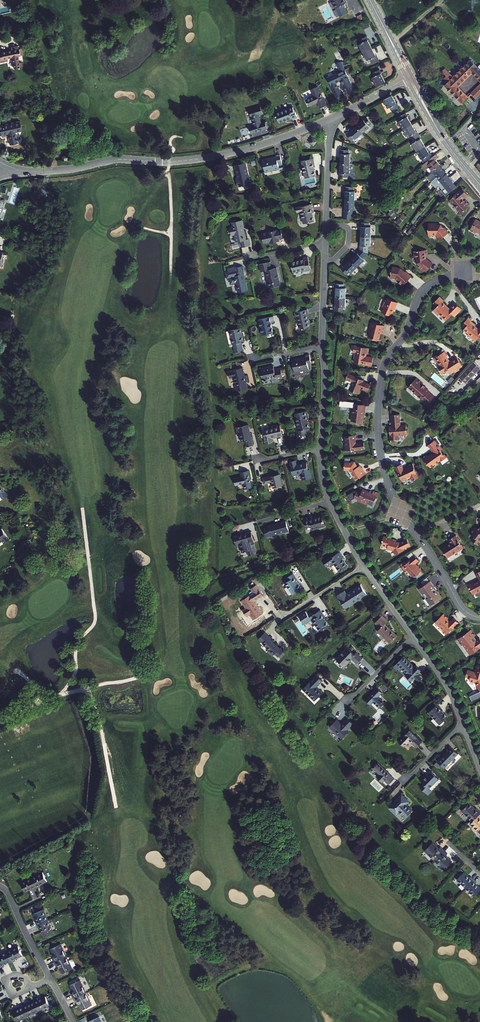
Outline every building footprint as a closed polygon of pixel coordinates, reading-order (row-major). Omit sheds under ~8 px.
[(332,1),(336,9),(345,4),(343,0),(330,0),(331,1),(332,1)] [(366,36),(359,39),(361,43),(359,44),(363,52),(372,48),(368,40),(366,36)] [(10,47),(11,50),(1,52),(1,53),(0,53),(0,63),(8,61),(7,59),(12,58),(14,69),(22,67),(22,62),(20,63),(18,56),(22,55),(21,49),(19,49),(18,46),(10,47)] [(372,48),(363,52),(367,60),(369,59),(371,63),(378,59),(376,55),(372,48)] [(462,103),(468,97),(458,87),(472,73),(479,80),(479,69),(470,60),(453,77),(449,74),(447,75),(451,79),(445,85),(462,103)] [(341,61),(337,63),(340,71),(339,72),(327,78),(332,87),(337,85),(335,83),(341,80),(345,88),(351,84),(348,77),(341,61)] [(380,69),(372,73),(374,76),(372,77),(377,86),(385,82),(381,74),(382,73),(380,69)] [(471,93),(476,98),(479,94),(479,85),(471,93)] [(320,108),(326,105),(318,86),(311,90),(314,96),(306,99),(309,106),(317,102),(320,108)] [(392,111),(393,110),(396,108),(399,107),(397,104),(396,104),(392,96),(384,100),(388,108),(390,107),(392,111)] [(249,127),(252,133),(268,129),(266,122),(261,123),(259,115),(263,113),(261,106),(249,110),(251,117),(252,116),(255,125),(249,127)] [(288,108),(276,113),(279,123),(292,118),(293,119),(298,117),(295,109),(294,109),(293,106),(288,107),(288,108)] [(399,122),(403,129),(412,124),(407,117),(408,116),(406,113),(399,117),(401,121),(399,122)] [(356,126),(362,133),(370,127),(369,126),(372,123),(366,117),(363,119),(364,120),(356,126)] [(4,124),(0,125),(0,136),(7,134),(10,145),(17,143),(15,132),(22,131),(19,121),(12,122),(13,124),(5,126),(4,124)] [(416,132),(412,124),(403,129),(408,137),(410,136),(412,139),(419,135),(417,131),(416,132)] [(351,140),(354,138),(355,139),(362,133),(356,126),(350,132),(349,131),(346,134),(351,140)] [(421,138),(419,135),(412,139),(414,143),(412,144),(417,151),(425,146),(420,139),(421,138)] [(417,151),(424,162),(433,157),(430,153),(430,154),(425,146),(417,151)] [(348,151),(340,151),(340,155),(341,155),(340,163),(350,163),(350,155),(348,155),(348,151)] [(430,173),(439,166),(435,160),(438,158),(436,154),(433,157),(423,165),(426,170),(427,169),(430,173)] [(282,165),(280,155),(276,156),(277,157),(262,160),(265,172),(279,169),(279,166),(282,165)] [(313,159),(302,161),(305,178),(316,176),(314,168),(315,168),(313,159)] [(246,163),(235,166),(238,178),(239,181),(237,182),(238,187),(251,184),(246,163)] [(349,173),(350,163),(340,163),(340,173),(339,173),(339,177),(347,177),(347,173),(349,173)] [(435,179),(444,172),(439,166),(430,173),(435,179)] [(439,186),(449,178),(444,172),(435,179),(431,182),(436,188),(439,186)] [(449,178),(439,186),(446,196),(456,186),(449,178)] [(346,191),(345,201),(355,201),(355,191),(353,191),(353,188),(345,187),(345,190),(345,191),(346,191)] [(452,198),(449,201),(450,202),(450,204),(451,205),(453,206),(460,214),(466,208),(465,207),(467,206),(468,205),(464,201),(463,202),(461,200),(467,195),(462,189),(452,197),(452,198)] [(351,210),(353,210),(354,210),(355,201),(345,201),(345,210),(344,210),(344,219),(351,219),(351,214),(351,210)] [(311,204),(296,208),(297,212),(301,212),(303,224),(314,222),(312,213),(313,213),(311,204)] [(479,224),(479,223),(479,222),(476,220),(475,222),(473,221),(470,227),(472,228),(470,231),(475,234),(476,231),(479,233),(479,224)] [(246,240),(242,221),(233,223),(234,228),(231,229),(232,235),(235,235),(237,242),(241,241),(243,247),(244,247),(250,246),(248,239),(246,240)] [(368,223),(360,223),(360,227),(361,227),(361,236),(370,236),(371,227),(368,227),(368,223)] [(428,231),(428,235),(436,235),(436,236),(437,237),(437,238),(439,241),(449,233),(444,227),(443,228),(441,225),(439,225),(439,226),(437,226),(436,225),(436,224),(428,224),(428,230),(428,231)] [(270,243),(280,241),(279,239),(283,239),(281,230),(277,231),(277,230),(262,234),(264,244),(270,243)] [(370,236),(361,236),(361,245),(360,245),(360,249),(368,253),(368,246),(370,246),(370,236)] [(351,260),(358,267),(364,260),(363,258),(368,253),(360,249),(357,252),(357,253),(351,260)] [(427,250),(414,251),(415,258),(417,257),(417,264),(420,266),(419,267),(424,271),(425,270),(427,271),(433,264),(428,260),(426,259),(426,255),(427,255),(427,250)] [(311,270),(308,257),(301,258),(301,260),(291,262),(293,273),(302,271),(302,272),(311,270)] [(358,267),(351,260),(344,266),(341,269),(347,275),(350,272),(351,273),(358,267)] [(271,269),(270,262),(259,264),(261,272),(265,271),(269,288),(280,285),(276,268),(271,269)] [(242,266),(236,268),(237,275),(230,277),(231,284),(236,283),(238,292),(248,290),(242,266)] [(396,278),(397,280),(398,281),(398,282),(400,284),(402,284),(403,285),(404,286),(411,277),(406,272),(405,273),(404,274),(402,272),(402,271),(400,269),(393,267),(392,272),(391,271),(391,273),(391,278),(396,278)] [(336,288),(336,297),(345,298),(346,288),(343,288),(343,284),(335,284),(335,288),(336,288)] [(345,308),(345,298),(336,297),(335,307),(334,307),(334,311),(343,311),(343,308),(345,308)] [(452,315),(453,316),(456,313),(458,314),(462,310),(455,303),(449,309),(443,303),(444,302),(439,298),(433,303),(437,307),(433,311),(438,316),(439,315),(446,321),(452,315)] [(398,303),(388,299),(387,301),(385,301),(382,308),(384,308),(382,313),(391,317),(394,310),(395,310),(398,303)] [(300,330),(310,327),(307,314),(306,315),(305,311),(297,313),(298,316),(297,317),(300,330)] [(274,321),(273,316),(259,320),(262,335),(273,333),(271,322),(274,321)] [(466,327),(463,330),(469,334),(468,335),(476,342),(479,337),(479,327),(478,330),(474,327),(475,325),(471,321),(471,320),(468,318),(463,324),(466,327)] [(370,333),(369,335),(370,335),(369,339),(373,340),(374,340),(379,341),(380,337),(381,337),(381,336),(381,335),(381,333),(382,333),(383,334),(384,326),(377,325),(374,324),(371,323),(370,328),(371,328),(370,330),(371,330),(370,333)] [(244,341),(241,328),(229,331),(232,344),(233,343),(235,353),(243,351),(241,341),(244,341)] [(370,348),(355,346),(354,352),(357,353),(355,362),(364,364),(363,364),(372,366),(373,358),(367,357),(367,356),(366,356),(366,354),(368,354),(369,354),(370,348)] [(437,363),(438,363),(438,362),(441,366),(439,368),(442,374),(446,372),(447,371),(450,374),(455,371),(456,372),(460,370),(459,367),(462,365),(457,358),(451,362),(448,362),(446,359),(447,358),(444,353),(444,354),(442,351),(440,353),(441,355),(434,359),(437,363)] [(445,353),(444,353),(447,358),(446,359),(448,362),(451,362),(457,358),(456,357),(450,361),(445,353)] [(306,357),(292,361),(294,373),(309,369),(307,364),(311,363),(309,355),(306,356),(306,357)] [(469,366),(459,377),(466,384),(472,377),(479,369),(479,368),(473,361),(469,366)] [(273,366),(260,369),(263,381),(264,381),(265,381),(266,381),(266,380),(271,379),(271,380),(272,382),(274,382),(274,383),(277,382),(276,380),(278,379),(283,378),(280,368),(274,370),(273,366)] [(243,368),(228,372),(230,378),(233,377),(236,391),(248,389),(246,382),(248,382),(247,376),(245,376),(243,368)] [(352,385),(351,385),(349,390),(359,394),(361,391),(360,390),(361,388),(362,389),(364,390),(363,391),(367,392),(371,385),(363,382),(364,381),(364,380),(360,379),(360,377),(356,375),(355,376),(349,374),(347,380),(353,382),(353,383),(352,385)] [(422,384),(416,379),(408,388),(418,396),(422,399),(421,400),(424,403),(427,406),(434,397),(429,393),(425,389),(425,388),(426,388),(422,384)] [(366,405),(354,403),(354,407),(353,407),(352,415),(353,415),(352,421),(357,422),(357,423),(363,424),(364,419),(363,418),(364,412),(365,413),(366,405)] [(295,414),(299,430),(297,431),(299,436),(307,434),(306,429),(309,428),(307,419),(308,419),(307,411),(295,414)] [(407,435),(407,431),(407,430),(406,426),(401,427),(400,419),(399,419),(399,415),(391,416),(392,427),(392,429),(390,430),(391,441),(399,440),(399,436),(407,435)] [(253,445),(250,432),(249,433),(249,429),(250,429),(249,424),(236,427),(237,434),(240,434),(242,441),(245,441),(247,447),(249,446),(253,445)] [(272,438),(282,435),(280,426),(263,430),(266,444),(273,442),(272,438)] [(363,442),(355,443),(354,440),(355,440),(356,440),(355,435),(349,435),(350,437),(344,437),(345,445),(344,446),(344,450),(353,449),(353,451),(364,450),(363,442)] [(429,467),(436,462),(439,460),(440,461),(445,457),(443,454),(439,449),(440,448),(438,445),(434,440),(427,445),(431,451),(432,450),(433,451),(434,452),(432,454),(430,453),(429,454),(429,456),(427,457),(427,456),(426,455),(421,458),(424,462),(425,463),(427,464),(429,467)] [(302,464),(291,466),(293,475),(305,472),(305,473),(308,472),(306,462),(302,463),(302,464)] [(352,463),(345,463),(345,471),(349,471),(354,477),(353,478),(355,481),(358,479),(358,478),(360,477),(360,478),(366,474),(362,468),(361,469),(359,467),(358,467),(357,468),(354,464),(354,462),(352,462),(352,463)] [(407,467),(408,468),(404,470),(404,469),(402,465),(395,468),(398,475),(399,475),(402,481),(407,478),(407,479),(411,478),(412,481),(415,480),(416,480),(416,479),(418,479),(414,469),(415,469),(413,464),(407,467)] [(248,470),(241,472),(242,477),(234,479),(236,485),(244,483),(245,489),(252,488),(248,470)] [(282,486),(280,474),(263,478),(264,484),(272,482),(273,488),(282,486)] [(371,509),(373,503),(374,504),(376,501),(375,500),(378,494),(373,492),(372,494),(369,493),(369,492),(362,489),(361,493),(357,491),(354,498),(358,500),(356,504),(365,508),(366,507),(371,509)] [(313,516),(305,518),(307,528),(311,526),(312,530),(325,526),(322,515),(313,518),(313,516)] [(273,526),(272,525),(268,526),(268,527),(264,528),(267,537),(285,532),(285,534),(290,532),(286,521),(274,524),(275,525),(273,526)] [(2,528),(0,530),(0,542),(3,540),(5,543),(10,539),(2,528)] [(477,530),(477,528),(475,529),(471,536),(474,538),(472,542),(478,545),(479,542),(479,528),(477,530)] [(251,531),(243,534),(239,536),(239,535),(238,535),(234,536),(236,545),(240,544),(242,552),(250,550),(248,544),(254,542),(251,531)] [(393,550),(395,554),(404,550),(404,549),(410,546),(407,540),(399,543),(399,544),(397,543),(397,542),(397,541),(392,539),(384,536),(383,541),(382,545),(389,547),(388,549),(393,550)] [(447,558),(452,555),(452,556),(457,553),(457,552),(459,551),(460,552),(463,550),(459,544),(460,543),(455,536),(448,541),(450,544),(447,546),(446,545),(442,548),(442,549),(441,550),(447,558)] [(340,552),(330,558),(339,572),(348,566),(342,558),(344,557),(340,552)] [(419,563),(415,557),(404,564),(404,565),(401,568),(404,572),(405,571),(412,580),(419,575),(418,574),(422,572),(418,567),(416,568),(414,565),(419,563)] [(479,593),(479,572),(475,574),(479,581),(478,582),(478,581),(475,583),(476,584),(474,584),(473,584),(473,583),(468,585),(473,595),(477,593),(478,594),(479,593)] [(298,580),(293,573),(283,580),(292,594),(301,588),(296,581),(298,580)] [(434,589),(435,588),(430,582),(424,586),(420,588),(421,589),(419,590),(431,607),(442,599),(437,592),(436,592),(434,589)] [(263,614),(258,606),(254,601),(264,595),(264,594),(257,584),(252,588),(254,592),(241,601),(246,608),(243,610),(247,616),(250,614),(254,619),(263,614)] [(347,594),(345,591),(337,595),(343,604),(345,608),(352,604),(367,594),(361,585),(347,594)] [(320,631),(329,626),(324,618),(325,617),(320,610),(311,616),(313,619),(311,620),(314,625),(315,624),(320,631)] [(390,643),(397,636),(385,624),(388,621),(382,615),(375,622),(381,628),(378,631),(390,643)] [(446,621),(447,620),(448,619),(443,615),(437,621),(442,626),(441,627),(444,630),(444,631),(447,634),(452,629),(453,630),(459,623),(453,618),(449,622),(448,623),(446,621)] [(478,640),(477,641),(475,637),(476,636),(472,630),(459,639),(463,645),(465,644),(472,654),(479,649),(479,638),(478,640)] [(271,638),(265,632),(259,639),(263,643),(263,644),(269,650),(268,651),(273,656),(275,654),(278,657),(284,651),(281,648),(280,648),(270,639),(271,638)] [(347,647),(336,659),(344,667),(350,661),(352,659),(357,663),(363,658),(357,652),(354,654),(347,647)] [(411,681),(421,671),(416,665),(414,667),(410,663),(404,656),(394,666),(397,670),(399,667),(407,675),(406,676),(411,681)] [(479,664),(477,672),(469,670),(467,676),(471,677),(471,679),(477,681),(479,686),(478,686),(479,691),(479,664)] [(323,681),(317,675),(303,689),(311,697),(314,701),(323,693),(319,689),(318,690),(316,687),(318,685),(323,681)] [(371,705),(373,702),(380,708),(384,703),(378,697),(382,692),(377,687),(365,699),(371,705)] [(443,710),(437,704),(428,712),(440,724),(448,717),(444,713),(442,711),(443,710)] [(341,724),(336,720),(329,727),(341,739),(348,732),(347,730),(353,724),(347,718),(341,724)] [(410,740),(417,747),(422,742),(410,730),(399,741),(404,746),(410,740)] [(458,754),(450,746),(447,750),(448,751),(441,757),(448,764),(458,754)] [(389,784),(394,778),(385,770),(378,763),(373,768),(380,774),(377,777),(382,782),(384,780),(389,784)] [(426,775),(426,776),(421,781),(423,783),(420,787),(428,795),(432,791),(429,789),(439,779),(430,771),(426,775)] [(402,794),(396,800),(389,807),(397,814),(399,812),(405,817),(413,810),(406,804),(409,801),(402,794)] [(472,821),(479,815),(479,813),(479,812),(476,808),(475,809),(469,803),(461,810),(472,821)] [(479,815),(472,821),(470,823),(479,833),(479,816),(479,815)] [(435,860),(444,850),(441,847),(439,848),(433,842),(425,851),(435,860)] [(447,853),(444,850),(435,860),(444,869),(452,861),(446,855),(447,853)] [(43,872),(32,877),(37,888),(41,886),(40,885),(42,883),(47,881),(43,872)] [(457,879),(466,888),(474,879),(471,877),(470,878),(464,872),(457,879)] [(25,891),(33,888),(33,890),(37,888),(32,877),(21,882),(25,891)] [(466,888),(474,896),(479,890),(479,887),(476,883),(477,882),(474,879),(466,888)] [(34,914),(37,921),(36,922),(37,925),(48,920),(43,909),(34,914)] [(53,931),(48,920),(37,925),(39,929),(40,928),(44,935),(53,931)] [(61,944),(51,949),(55,957),(52,958),(54,962),(67,956),(61,944)] [(18,946),(7,951),(11,960),(12,961),(16,960),(15,958),(23,955),(18,946)] [(0,954),(0,964),(1,967),(5,965),(4,964),(11,960),(7,951),(0,954)] [(73,968),(67,956),(54,962),(56,966),(59,965),(62,973),(73,968)] [(80,980),(70,985),(74,993),(72,994),(74,998),(86,992),(80,980)] [(86,992),(74,998),(76,1002),(78,1001),(82,1009),(92,1004),(86,992)] [(34,1001),(39,1010),(50,1005),(45,996),(38,999),(37,998),(34,999),(34,1001)] [(23,1004),(28,1015),(39,1010),(34,1001),(27,1004),(26,1003),(23,1004)] [(17,1020),(28,1015),(23,1004),(19,1006),(20,1008),(13,1011),(17,1020)]
